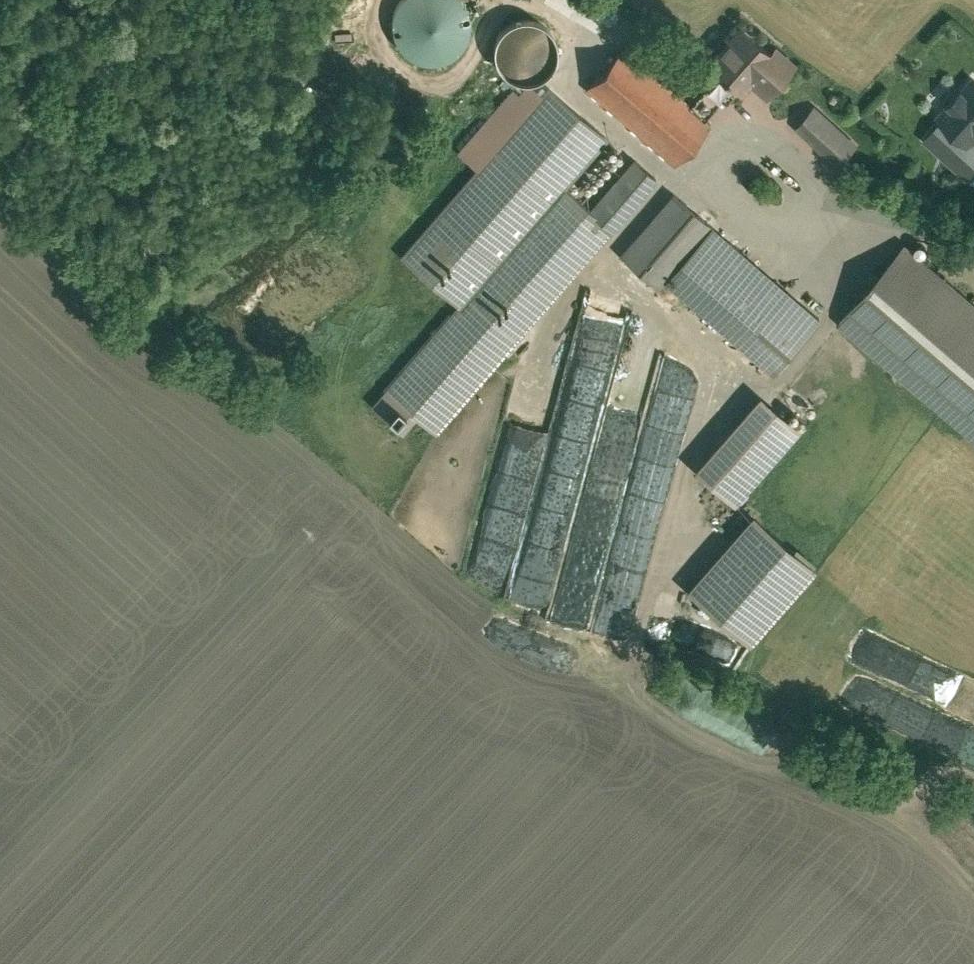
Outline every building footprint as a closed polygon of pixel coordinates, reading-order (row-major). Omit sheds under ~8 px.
[(458,0),(393,0),(394,58),(459,57),(458,0)] [(554,18),(545,11),(534,6),(521,7),(509,13),(502,21),(497,34),(498,45),(504,57),(512,65),(523,69),(536,68),(547,63),(556,54),(560,43),(559,30),(554,18)] [(719,63),(729,72),(739,60),(768,85),(789,62),(759,37),(764,31),(742,12),(726,31),(707,53),(719,63)] [(626,38),(591,77),(677,152),(712,112),(707,108),(692,95),(626,38)] [(719,63),(692,95),(707,108),(725,87),(729,91),(739,81),(729,72),(719,63)] [(613,130),(552,75),(401,238),(462,294),(470,284),(571,176),(613,130)] [(973,136),(973,80),(941,116),(945,119),(969,142),(973,136)] [(818,94),(798,116),(840,154),(859,132),(818,94)] [(945,119),(927,139),(967,175),(973,168),(973,146),(969,142),(945,119)] [(637,148),(593,196),(611,213),(655,165),(637,148)] [(571,176),(470,284),(518,328),(576,265),(618,219),(611,213),(593,196),(571,176)] [(824,304),(675,179),(623,240),(661,272),(665,267),(776,360),(824,304)] [(842,309),(845,311),(973,427),(973,294),(909,235),(842,309)] [(628,354),(659,357),(661,344),(630,340),(628,354)] [(723,481),(734,491),(799,418),(778,400),(758,383),(694,456),(723,481)] [(749,649),(810,565),(745,517),(740,524),(735,521),(679,597),(749,649)]
